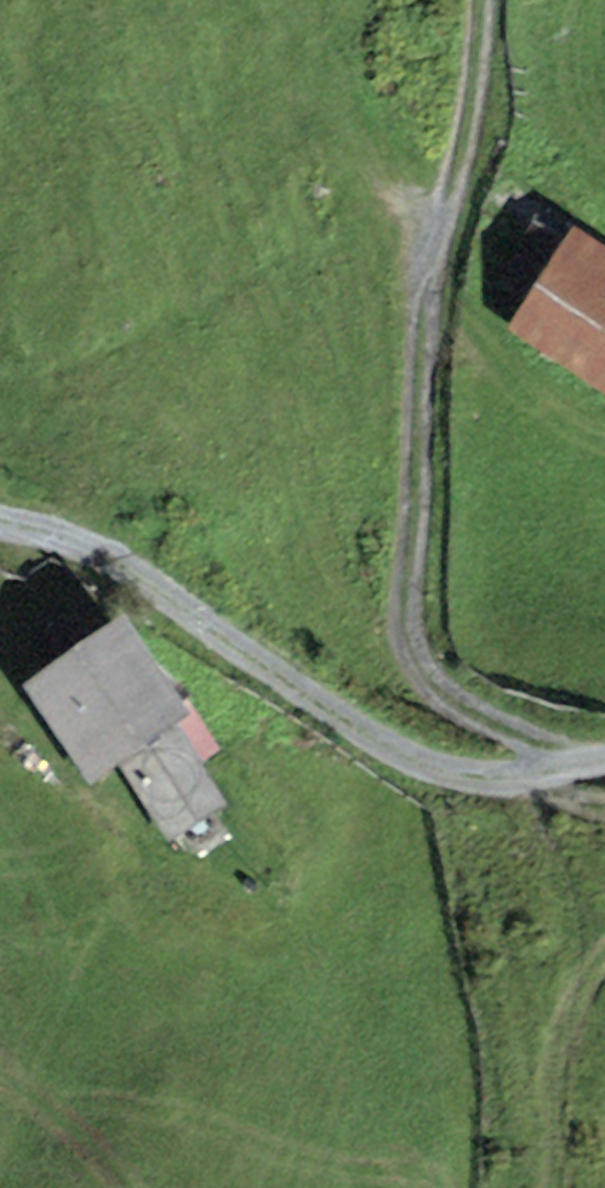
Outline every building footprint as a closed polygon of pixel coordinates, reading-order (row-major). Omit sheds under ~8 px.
[(570,244),(505,342),(604,408),(604,267),(570,244)] [(115,640),(19,701),(81,798),(119,773),(163,843),(220,807),(115,640)]
